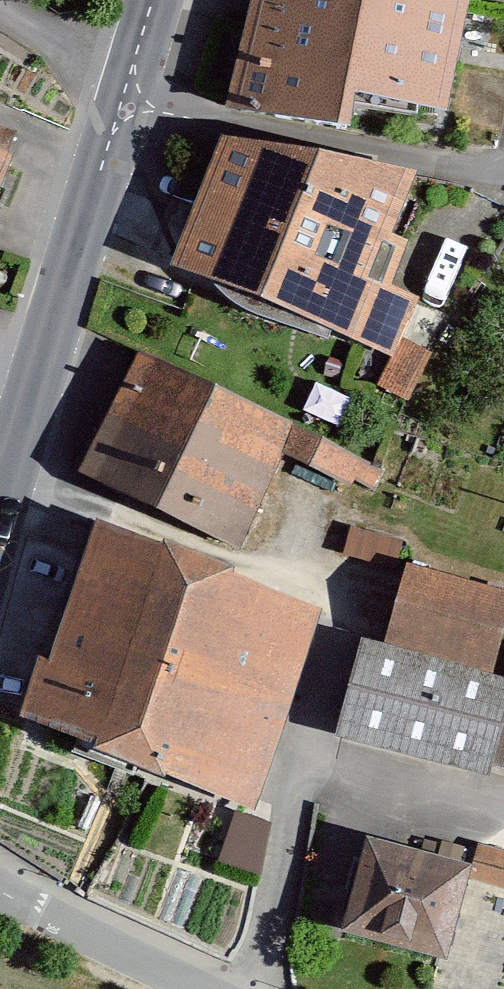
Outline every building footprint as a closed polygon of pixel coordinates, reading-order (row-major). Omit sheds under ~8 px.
[(227,100),(346,123),(353,85),(449,103),(472,0),(253,0),(227,100)] [(20,135),(0,128),(0,187),(20,135)] [(414,170),(218,132),(174,260),(392,352),(416,293),(392,281),(411,235),(392,225),(414,170)] [(381,470),(134,350),(75,471),(233,548),(283,444),(372,488),(381,470)] [(328,604),(97,517),(25,705),(255,793),(328,604)] [(409,562),(388,645),(363,639),(341,731),(488,767),(503,703),(503,678),(495,676),(503,642),(503,585),(409,562)] [(220,854),(257,869),(275,822),(238,808),(220,854)] [(344,930),(439,955),(455,894),(463,861),(368,837),(344,930)] [(503,879),(503,848),(476,845),(473,876),(503,879)] [(503,942),(503,906),(455,894),(439,955),(431,988),(435,988),(492,988),(503,942)]
